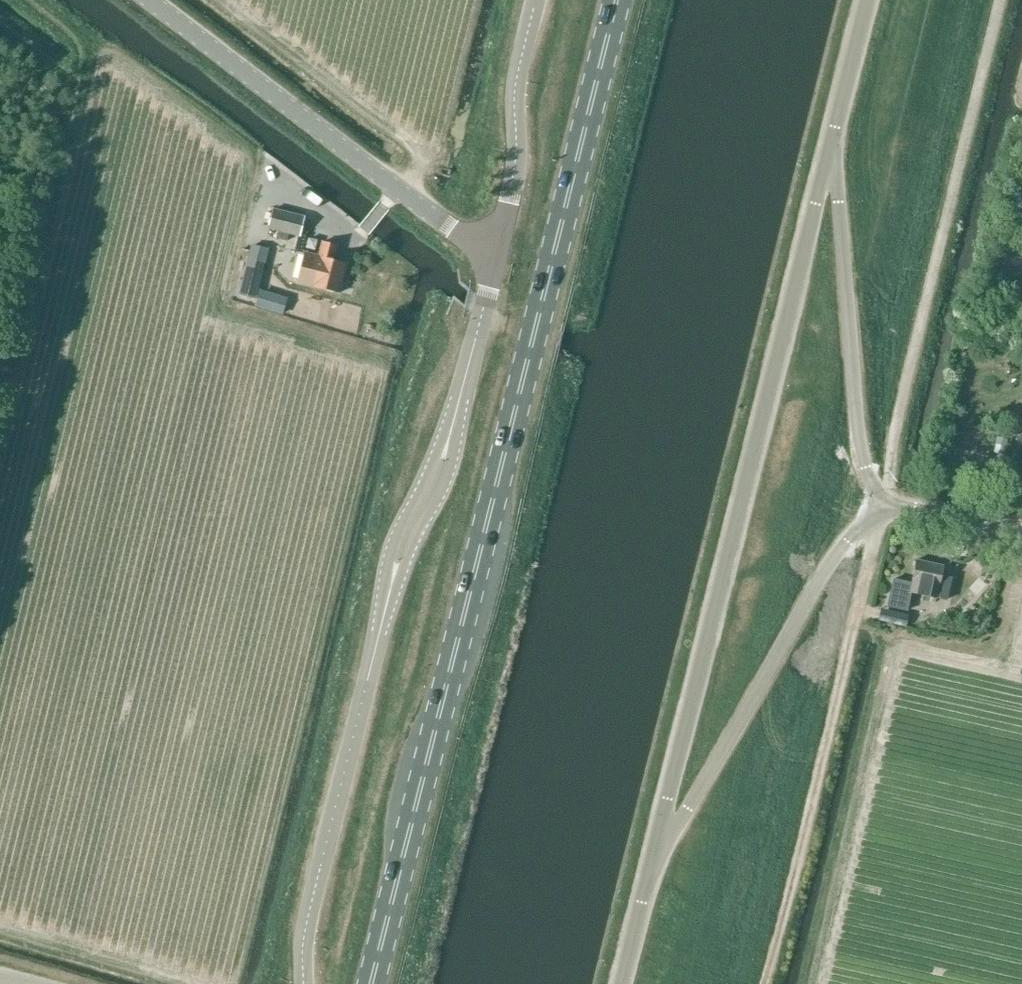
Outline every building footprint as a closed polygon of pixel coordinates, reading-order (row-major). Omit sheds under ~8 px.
[(273,208),(268,229),(278,232),(289,234),(300,237),(306,215),(273,208)] [(278,232),(277,238),(287,241),(289,234),(278,232)] [(324,241),(319,256),(305,251),(296,283),(338,294),(346,263),(333,260),(337,245),(324,241)] [(259,290),(254,305),(281,313),(286,298),(259,290)] [(941,575),(943,566),(915,559),(910,581),(893,578),(887,607),(908,611),(911,593),(927,596),(926,601),(935,603),(936,598),(947,601),(952,577),(941,575)] [(989,561),(987,573),(995,574),(997,562),(989,561)]
